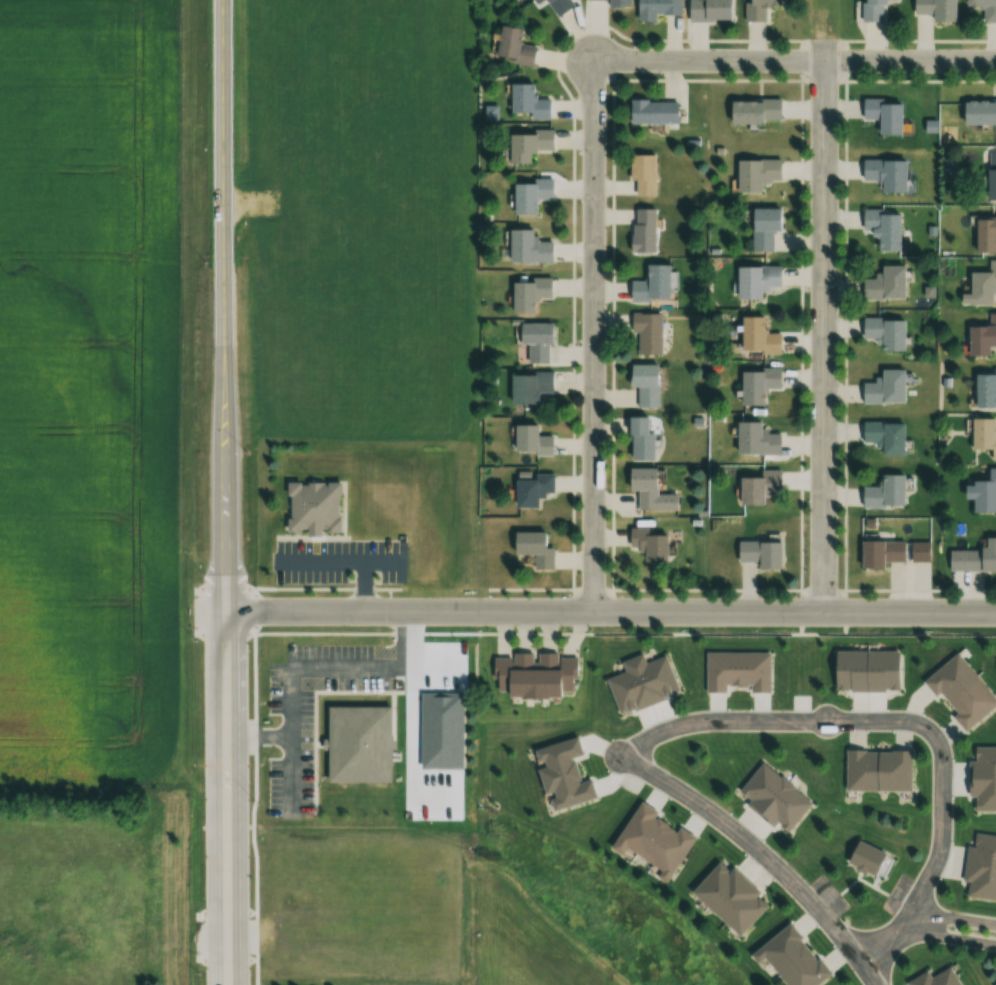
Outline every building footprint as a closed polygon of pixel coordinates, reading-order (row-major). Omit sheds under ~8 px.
[(554,15),(569,6),(565,0),(545,0),(554,15)] [(679,14),(679,0),(635,0),(635,22),(653,22),(653,14),(679,14)] [(686,20),(728,20),(728,0),(686,0),(686,20)] [(744,21),(763,21),(763,4),(779,4),(779,0),(744,0),(744,21)] [(861,21),(881,21),(882,0),(861,0),(861,21)] [(911,14),(930,14),(930,21),(953,21),(953,0),(911,0),(911,14)] [(963,7),(981,7),(981,23),(995,22),(995,0),(963,0),(963,7)] [(521,29),(497,26),(492,60),(532,66),(535,46),(519,44),(521,29)] [(507,84),(507,113),(528,113),(528,119),(550,119),(550,98),(532,98),(532,84),(507,84)] [(727,122),(779,122),(779,100),(727,100),(727,122)] [(861,119),(876,119),(876,135),(899,135),(899,100),(861,100),(861,119)] [(961,100),(961,126),(995,125),(995,100),(961,100)] [(683,101),(627,101),(627,124),(683,124),(683,101)] [(505,132),(505,163),(530,163),(530,151),(553,151),(553,132),(505,132)] [(995,199),(995,151),(986,151),(986,199),(995,199)] [(653,154),(629,154),(629,195),(653,195),(653,154)] [(735,192),(765,192),(765,179),(780,179),(780,159),(735,159),(735,192)] [(903,192),(903,159),(861,159),(861,179),(878,179),(878,192),(903,192)] [(553,199),(553,180),(511,180),(511,214),(534,214),(534,199),(553,199)] [(654,208),(631,208),(631,252),(654,252),(654,208)] [(750,251),(772,251),(772,230),(780,230),(780,208),(750,208),(750,251)] [(876,249),(898,249),(898,208),(862,208),(862,237),(876,237),(876,249)] [(995,253),(995,217),(974,217),(974,253),(995,253)] [(505,229),(505,262),(552,262),(552,241),(534,241),(534,229),(505,229)] [(644,281),(629,282),(629,301),(667,300),(667,264),(644,264),(644,281)] [(903,265),(878,265),(878,278),(861,278),(861,299),(903,299),(903,265)] [(735,266),(735,298),(768,298),(768,287),(781,287),(781,266),(735,266)] [(991,304),(991,287),(995,287),(995,268),(968,268),(968,293),(958,293),(958,304),(991,304)] [(532,312),(532,297),(551,297),(551,278),(510,278),(510,312),(532,312)] [(661,314),(630,313),(630,333),(638,333),(638,354),(661,355),(661,314)] [(987,313),(988,325),(966,325),(966,356),(987,355),(987,343),(995,343),(995,313),(987,313)] [(764,317),(740,316),(739,352),(781,353),(781,331),(763,331),(764,317)] [(862,340),(878,340),(878,351),(903,351),(903,318),(862,318),(862,340)] [(527,344),(527,362),(549,362),(549,323),(517,323),(517,344),(527,344)] [(638,388),(638,408),(658,408),(659,365),(629,365),(628,388),(638,388)] [(740,405),(765,405),(765,388),(780,388),(780,369),(740,369),(740,405)] [(878,370),(879,383),(862,383),(862,402),(903,402),(903,370),(878,370)] [(994,396),(995,396),(995,370),(973,370),(973,407),(994,407),(994,396)] [(552,373),(508,373),(508,404),(536,404),(536,392),(552,392),(552,373)] [(653,460),(653,432),(647,432),(647,417),(628,417),(628,460),(653,460)] [(992,431),(992,419),(969,418),(969,448),(989,449),(989,460),(995,460),(995,431),(992,431)] [(767,433),(767,422),(736,422),(736,454),(780,454),(780,433),(767,433)] [(903,455),(903,422),(862,422),(862,442),(878,442),(878,455),(903,455)] [(536,425),(513,425),(513,454),(554,454),(554,436),(536,436),(536,425)] [(638,510),(677,510),(677,494),(656,494),(656,467),(628,467),(628,490),(638,490),(638,510)] [(995,513),(995,489),(995,467),(987,467),(987,480),(971,480),(970,512),(995,513)] [(738,505),(763,505),(763,494),(782,494),(782,470),(760,470),(760,477),(738,477),(738,505)] [(514,508),(538,508),(538,494),(554,494),(554,474),(533,473),(533,477),(514,477),(514,508)] [(903,474),(879,474),(879,486),(861,486),(861,506),(903,506),(903,474)] [(340,482),(286,482),(287,533),(341,533),(340,482)] [(651,528),(629,528),(629,549),(643,549),(643,563),(665,563),(665,535),(651,535),(651,528)] [(554,548),(544,548),(544,532),(512,532),(512,555),(534,554),(534,570),(554,570),(554,548)] [(883,569),(883,561),(905,561),(905,540),(860,540),(860,569),(883,569)] [(757,569),(782,569),(782,541),(738,541),(738,561),(757,561),(757,569)] [(947,548),(947,570),(995,570),(995,548),(947,548)] [(832,651),(832,691),(899,690),(898,651),(832,651)] [(923,680),(963,731),(995,705),(995,701),(958,653),(923,680)] [(504,697),(575,697),(575,655),(493,655),(494,693),(504,692),(504,697)] [(666,656),(644,663),(641,655),(620,662),(623,673),(605,678),(616,713),(678,694),(666,656)] [(548,811),(595,798),(590,778),(579,781),(572,756),(581,754),(576,737),(531,750),(548,811)] [(968,747),(969,811),(995,810),(995,746),(968,747)] [(844,791),(909,791),(909,750),(844,750),(844,791)] [(811,800),(759,763),(735,798),(773,824),(774,822),(788,832),(811,800)] [(609,848),(621,856),(624,850),(668,877),(693,837),(676,826),(676,827),(637,803),(609,848)] [(970,833),(963,896),(995,900),(995,836),(970,833)] [(843,865),(874,877),(883,852),(852,841),(843,865)] [(736,936),(765,906),(755,896),(757,894),(720,859),(689,891),(736,936)] [(829,976),(790,923),(748,954),(755,964),(763,958),(783,984),(816,984),(829,976)] [(950,966),(930,977),(927,970),(909,980),(911,984),(961,984),(950,966)]
